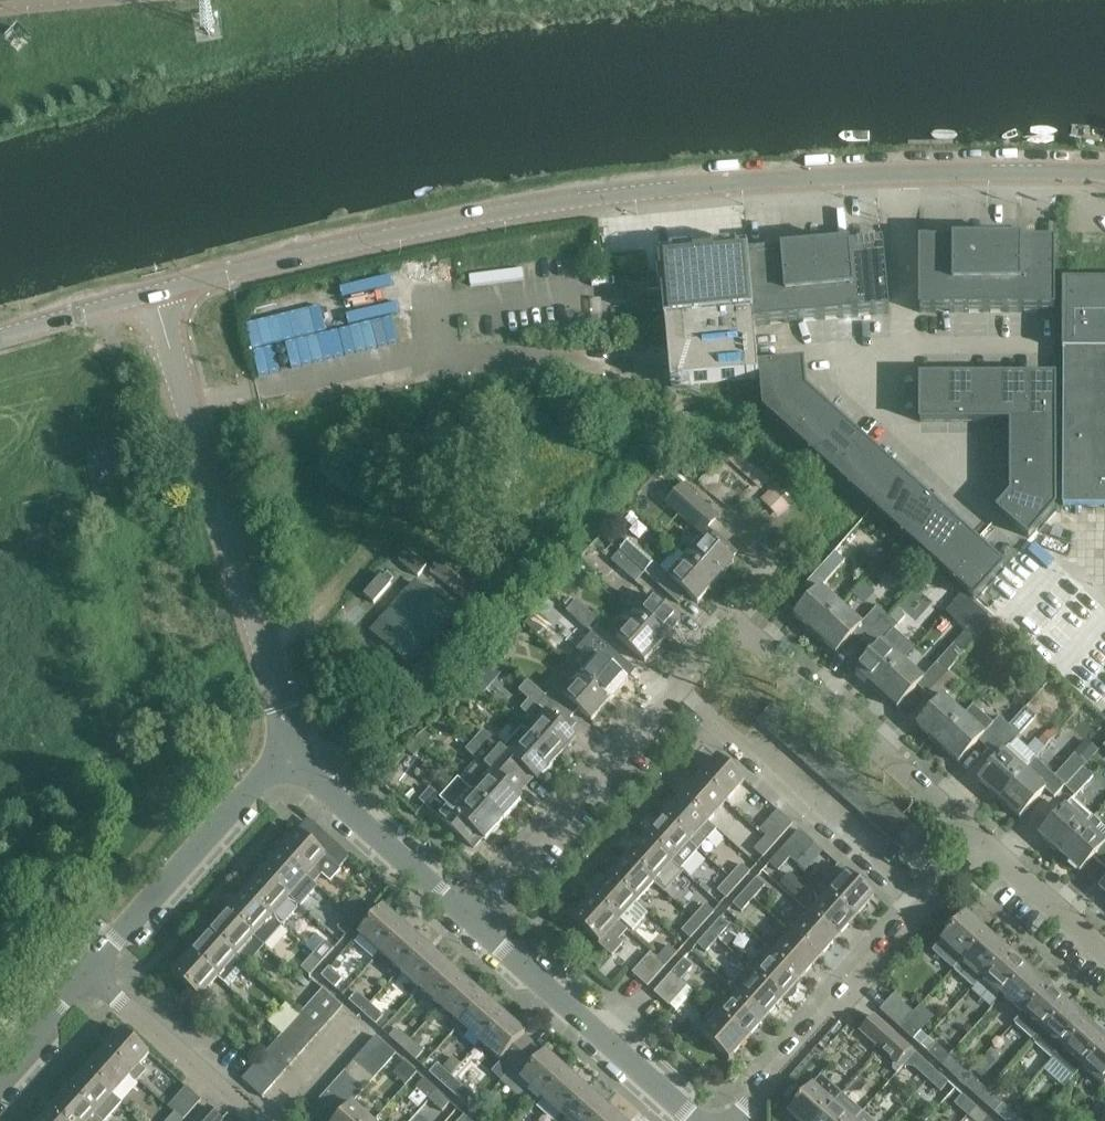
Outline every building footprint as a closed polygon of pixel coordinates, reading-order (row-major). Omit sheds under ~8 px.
[(1012,236),(1056,237),(1057,222),(1013,221),(1012,236)] [(1055,241),(920,241),(920,312),(1055,312),(1055,241)] [(749,255),(755,325),(889,314),(883,243),(749,255)] [(748,245),(660,253),(663,294),(668,346),(671,386),(760,378),(759,367),(755,325),(749,255),(748,245)] [(1104,504),(1104,283),(1064,283),(1064,351),(1065,351),(1065,504),(1104,504)] [(255,346),(259,371),(334,358),(330,333),(255,346)] [(1004,566),(805,389),(803,363),(759,367),(760,378),(763,410),(974,599),(1004,566)] [(1055,377),(920,378),(921,422),(1011,422),(1011,495),(998,510),(1029,537),(1056,506),(1055,377)] [(762,486),(768,479),(747,459),(740,467),(762,486)] [(718,517),(685,487),(671,475),(655,493),(666,503),(705,537),(694,550),(687,544),(682,549),(718,581),(736,561),(733,559),(738,554),(708,528),(718,517)] [(779,517),(790,506),(775,492),(765,502),(779,517)] [(1006,561),(1028,538),(1008,520),(987,544),(1006,561)] [(718,581),(682,549),(681,551),(687,557),(671,575),(655,562),(630,540),(612,560),(637,582),(645,573),(679,604),(690,592),(700,601),(718,581)] [(407,551),(406,550),(399,560),(417,576),(426,567),(407,551)] [(835,552),(807,583),(817,592),(796,614),(817,633),(843,604),(823,585),(845,561),(835,552)] [(458,579),(439,563),(431,572),(450,588),(458,579)] [(374,603),(391,583),(383,577),(381,575),(364,595),(366,596),(374,603)] [(480,597),(460,581),(453,590),(472,606),(480,597)] [(380,622),(419,656),(454,617),(415,583),(380,622)] [(654,594),(636,614),(665,640),(683,620),(654,594)] [(593,630),(601,621),(577,599),(568,609),(593,630)] [(843,604),(817,633),(837,652),(858,629),(868,638),(889,615),(879,606),(864,623),(843,604)] [(593,630),(568,609),(560,619),(584,640),(593,630)] [(636,614),(634,616),(628,610),(621,618),(627,624),(618,634),(647,660),(665,640),(636,614)] [(889,615),(868,638),(878,647),(858,670),(878,688),(904,659),(884,641),(899,624),(889,615)] [(904,659),(878,688),(898,706),(919,683),(929,693),(950,670),(965,653),(955,644),(940,661),(939,660),(924,677),(904,659)] [(363,646),(354,655),(373,673),(382,664),(363,646)] [(601,653),(588,668),(579,659),(574,665),(612,700),(630,679),(601,653)] [(612,700),(574,665),(565,675),(574,684),(565,694),(556,686),(548,695),(572,717),(580,708),(594,720),(612,700)] [(387,668),(378,677),(397,695),(406,686),(387,668)] [(950,670),(929,693),(939,702),(919,724),(939,743),(965,714),(945,696),(960,679),(950,670)] [(484,686),(475,677),(466,687),(476,696),(480,691),(486,697),(489,693),(483,688),(484,686)] [(572,717),(548,695),(546,693),(544,695),(528,681),(519,692),(529,701),(521,710),(532,719),(524,728),(559,759),(578,738),(564,726),(572,717)] [(990,748),(1011,725),(1000,715),(993,723),(973,705),(965,714),(939,743),(959,761),(980,739),(990,748)] [(1011,725),(990,748),(1000,757),(979,779),(1000,798),(1030,765),(1010,747),(1037,717),(1026,708),(1011,725)] [(559,759),(524,728),(506,747),(502,743),(500,745),(484,730),(477,739),(519,777),(527,767),(541,779),(559,759)] [(807,729),(788,750),(798,759),(817,738),(807,729)] [(425,731),(415,741),(422,747),(432,737),(425,731)] [(817,738),(798,759),(808,768),(827,747),(817,738)] [(519,777),(477,739),(466,751),(480,763),(464,781),(506,818),(525,797),(511,785),(519,777)] [(827,747),(808,768),(818,777),(837,756),(827,747)] [(1075,754),(1055,777),(1066,788),(1087,764),(1075,754)] [(837,756),(818,777),(828,786),(846,765),(837,756)] [(747,783),(718,757),(699,778),(728,803),(747,783)] [(389,771),(399,779),(407,770),(397,762),(389,771)] [(1087,764),(1066,788),(1076,797),(1097,773),(1087,764)] [(846,765),(828,786),(838,795),(856,774),(846,765)] [(1030,765),(1000,798),(1021,817),(1047,788),(1027,770),(1031,765),(1030,765)] [(856,774),(838,795),(847,803),(866,783),(856,774)] [(728,803),(699,778),(681,798),(710,823),(728,803)] [(506,818),(464,781),(462,782),(459,779),(442,798),(432,789),(421,801),(471,845),(481,833),(487,839),(506,818)] [(866,783),(847,803),(857,812),(876,792),(866,783)] [(717,830),(710,823),(681,798),(663,818),(699,850),(717,830)] [(1040,835),(1060,853),(1093,817),(1094,816),(1076,801),(1073,802),(1072,801),(1067,806),(1040,835)] [(793,824),(778,811),(761,830),(768,836),(775,843),(793,824)] [(1060,853),(1080,871),(1094,856),(1104,866),(1104,865),(1104,840),(1096,832),(1102,825),(1093,817),(1060,853)] [(699,850),(663,818),(646,838),(674,863),(691,844),(699,850)] [(906,818),(887,839),(898,849),(916,828),(906,818)] [(942,851),(916,828),(898,849),(906,856),(900,863),(917,878),(942,851)] [(311,839),(300,829),(281,850),(315,881),(322,873),(331,881),(341,870),(339,869),(350,857),(319,829),(311,839)] [(782,850),(792,859),(797,864),(815,844),(800,830),(782,850)] [(775,843),(768,836),(755,850),(763,857),(775,843)] [(674,863),(646,838),(628,858),(666,892),(684,872),(674,863)] [(315,881),(281,850),(263,870),(289,894),(302,905),(320,885),(315,881)] [(782,850),(769,864),(779,872),(792,859),(782,850)] [(666,892),(628,858),(610,878),(638,903),(655,884),(665,893),(666,892)] [(730,877),(739,885),(750,872),(742,864),(730,877)] [(289,894),(263,870),(245,891),(283,925),(285,925),(298,909),(298,905),(288,896),(289,894)] [(848,873),(829,894),(857,918),(875,897),(848,873)] [(787,874),(782,883),(798,893),(804,884),(787,874)] [(718,891),(726,898),(739,885),(730,877),(718,891)] [(638,903),(610,878),(592,898),(620,924),(638,903)] [(745,891),(754,899),(766,886),(757,878),(745,891)] [(283,925),(245,891),(227,911),(253,935),(270,916),(280,925),(283,925)] [(745,891),(733,904),(742,912),(754,899),(745,891)] [(829,894),(812,914),(839,938),(857,918),(829,894)] [(620,924),(592,898),(573,919),(614,956),(624,944),(619,941),(628,931),(620,924)] [(361,902),(351,913),(360,921),(370,910),(361,902)] [(403,923),(383,905),(359,931),(380,950),(403,923)] [(694,918),(703,925),(714,913),(706,905),(694,918)] [(253,935),(227,911),(224,914),(222,912),(209,926),(211,928),(209,931),(247,966),(265,946),(253,935)] [(334,924),(338,928),(347,936),(360,921),(351,913),(349,916),(345,912),(334,924)] [(965,912),(933,948),(954,966),(986,931),(965,912)] [(812,914),(794,934),(821,958),(839,938),(812,914)] [(682,931),(691,939),(703,925),(694,918),(682,931)] [(709,931),(718,939),(730,926),(721,919),(709,931)] [(424,941),(403,923),(380,950),(400,968),(424,941)] [(778,940),(783,945),(776,954),(803,978),(821,958),(794,934),(793,935),(787,930),(778,940)] [(247,966),(209,931),(206,934),(204,932),(191,946),(193,949),(191,952),(217,975),(234,957),(246,968),(247,966)] [(709,931),(697,945),(706,953),(718,939),(709,931)] [(973,986),(983,975),(1006,949),(986,931),(954,966),(953,968),(973,986)] [(444,959),(424,941),(400,968),(420,986),(444,959)] [(324,961),(334,950),(325,942),(315,953),(324,961)] [(803,978),(776,954),(767,946),(749,966),(785,998),(785,999),(790,999),(793,998),(796,995),(797,991),(796,987),(796,986),(803,978)] [(666,967),(678,954),(669,947),(657,960),(666,967)] [(1026,967),(1006,949),(983,975),(1003,993),(1026,967)] [(217,975),(191,952),(172,973),(206,1003),(215,992),(208,986),(217,975)] [(324,961),(315,953),(302,968),(311,976),(324,961)] [(666,967),(657,960),(651,954),(633,973),(648,987),(666,967)] [(464,977),(444,959),(420,986),(440,1004),(464,977)] [(673,973),(682,981),(694,968),(685,960),(673,973)] [(785,998),(749,966),(739,978),(748,986),(740,994),(767,1019),(785,998)] [(1047,985),(1026,967),(1003,993),(1023,1011),(1047,985)] [(322,976),(334,988),(342,979),(330,968),(322,976)] [(655,993),(671,1007),(688,987),(682,981),(673,973),(655,993)] [(484,995),(464,977),(440,1004),(460,1022),(484,995)] [(1067,1003),(1047,985),(1023,1011),(1043,1029),(1067,1003)] [(323,987),(322,988),(310,1001),(331,1020),(344,1005),(323,987)] [(767,1019),(740,994),(733,989),(715,1009),(749,1039),(767,1019)] [(361,1011),(369,1002),(357,992),(349,1001),(361,1011)] [(504,1013),(484,995),(460,1022),(480,1040),(504,1013)] [(899,1027),(913,1012),(894,995),(880,1010),(899,1027)] [(290,1003),(300,1012),(301,1012),(304,1008),(293,999),(290,1003)] [(310,1001),(304,1008),(301,1012),(321,1031),(331,1020),(310,1001)] [(361,1011),(376,1025),(384,1016),(369,1002),(361,1011)] [(1052,1059),(1087,1021),(1067,1003),(1043,1029),(1032,1041),(1052,1059)] [(749,1039),(715,1009),(707,1018),(714,1024),(704,1035),(731,1059),(749,1039)] [(301,1012),(300,1012),(288,1026),(308,1045),(321,1031),(301,1012)] [(899,1027),(913,1040),(921,1031),(909,1020),(915,1014),(913,1012),(899,1027)] [(525,1032),(504,1013),(480,1040),(501,1059),(491,1070),(503,1081),(533,1046),(521,1036),(525,1032)] [(875,1016),(860,1032),(880,1050),(894,1034),(875,1016)] [(1084,1065),(1104,1041),(1104,1038),(1087,1021),(1052,1059),(1073,1077),(1084,1065)] [(308,1045),(288,1026),(279,1036),(299,1055),(308,1045)] [(401,1047),(409,1038),(398,1028),(390,1037),(401,1047)] [(122,1029),(104,1050),(130,1074),(137,1081),(146,1071),(139,1064),(149,1053),(122,1029)] [(894,1034),(880,1050),(898,1066),(904,1059),(906,1061),(914,1052),(894,1034)] [(396,1053),(377,1035),(363,1050),(383,1068),(396,1053)] [(299,1055),(279,1036),(265,1051),(285,1070),(299,1055)] [(401,1047),(416,1060),(424,1052),(409,1038),(401,1047)] [(1084,1065),(1104,1084),(1104,1083),(1104,1041),(1084,1065)] [(936,1044),(928,1053),(940,1064),(948,1055),(936,1044)] [(545,1050),(542,1054),(533,1046),(503,1081),(501,1082),(520,1098),(531,1085),(542,1095),(566,1069),(545,1050)] [(130,1074),(104,1050),(86,1070),(112,1094),(130,1074)] [(383,1068),(363,1050),(354,1060),(373,1078),(383,1068)] [(285,1070),(265,1051),(256,1062),(276,1080),(285,1070)] [(914,1052),(906,1061),(911,1066),(919,1056),(914,1052)] [(963,1068),(948,1055),(940,1064),(955,1077),(960,1081),(968,1073),(963,1068)] [(462,1064),(453,1057),(444,1068),(452,1075),(462,1064)] [(934,1070),(922,1059),(914,1068),(927,1079),(934,1070)] [(373,1078),(354,1060),(345,1070),(364,1088),(373,1078)] [(276,1080),(256,1062),(241,1078),(261,1096),(276,1080)] [(438,1064),(430,1073),(442,1083),(450,1075),(438,1064)] [(403,1088),(414,1076),(404,1067),(393,1079),(403,1088)] [(586,1087),(566,1069),(542,1095),(562,1113),(586,1087)] [(86,1070),(68,1090),(102,1120),(107,1120),(123,1104),(112,1094),(86,1070)] [(364,1088),(345,1070),(336,1080),(356,1098),(364,1088)] [(934,1070),(927,1079),(941,1092),(949,1083),(934,1070)] [(812,1083),(789,1110),(801,1120),(816,1120),(842,1092),(822,1073),(812,1083)] [(988,1090),(975,1079),(968,1073),(960,1081),(967,1087),(980,1099),(988,1090)] [(482,1104),(450,1075),(442,1083),(474,1113),(482,1104)] [(437,1091),(424,1079),(416,1088),(429,1099),(437,1091)] [(356,1098),(336,1080),(327,1090),(347,1108),(352,1102),(356,1098)] [(186,1087),(168,1107),(175,1113),(184,1120),(202,1101),(186,1087)] [(606,1105),(586,1087),(562,1113),(555,1120),(592,1120),(606,1105)] [(68,1090),(50,1110),(62,1120),(102,1120),(68,1090)] [(347,1108),(327,1090),(318,1100),(338,1118),(347,1108)] [(1008,1109),(988,1090),(980,1099),(1001,1118),(1008,1109)] [(437,1091),(429,1099),(443,1112),(451,1103),(437,1091)] [(816,1120),(852,1120),(862,1110),(842,1092),(816,1120)] [(962,1095),(955,1104),(966,1114),(974,1106),(962,1095)] [(318,1100),(310,1109),(323,1120),(335,1120),(338,1118),(318,1100)] [(335,1120),(373,1120),(352,1102),(347,1108),(338,1118),(335,1120)] [(606,1105),(592,1120),(624,1120),(606,1105)] [(966,1114),(974,1120),(991,1120),(974,1106),(966,1114)] [(195,1120),(221,1120),(223,1120),(208,1107),(195,1120)] [(1016,1117),(1008,1109),(1001,1118),(1004,1120),(1021,1120),(1016,1117)] [(50,1110),(40,1120),(62,1120),(50,1110)] [(862,1110),(852,1120),(875,1120),(862,1110)]
